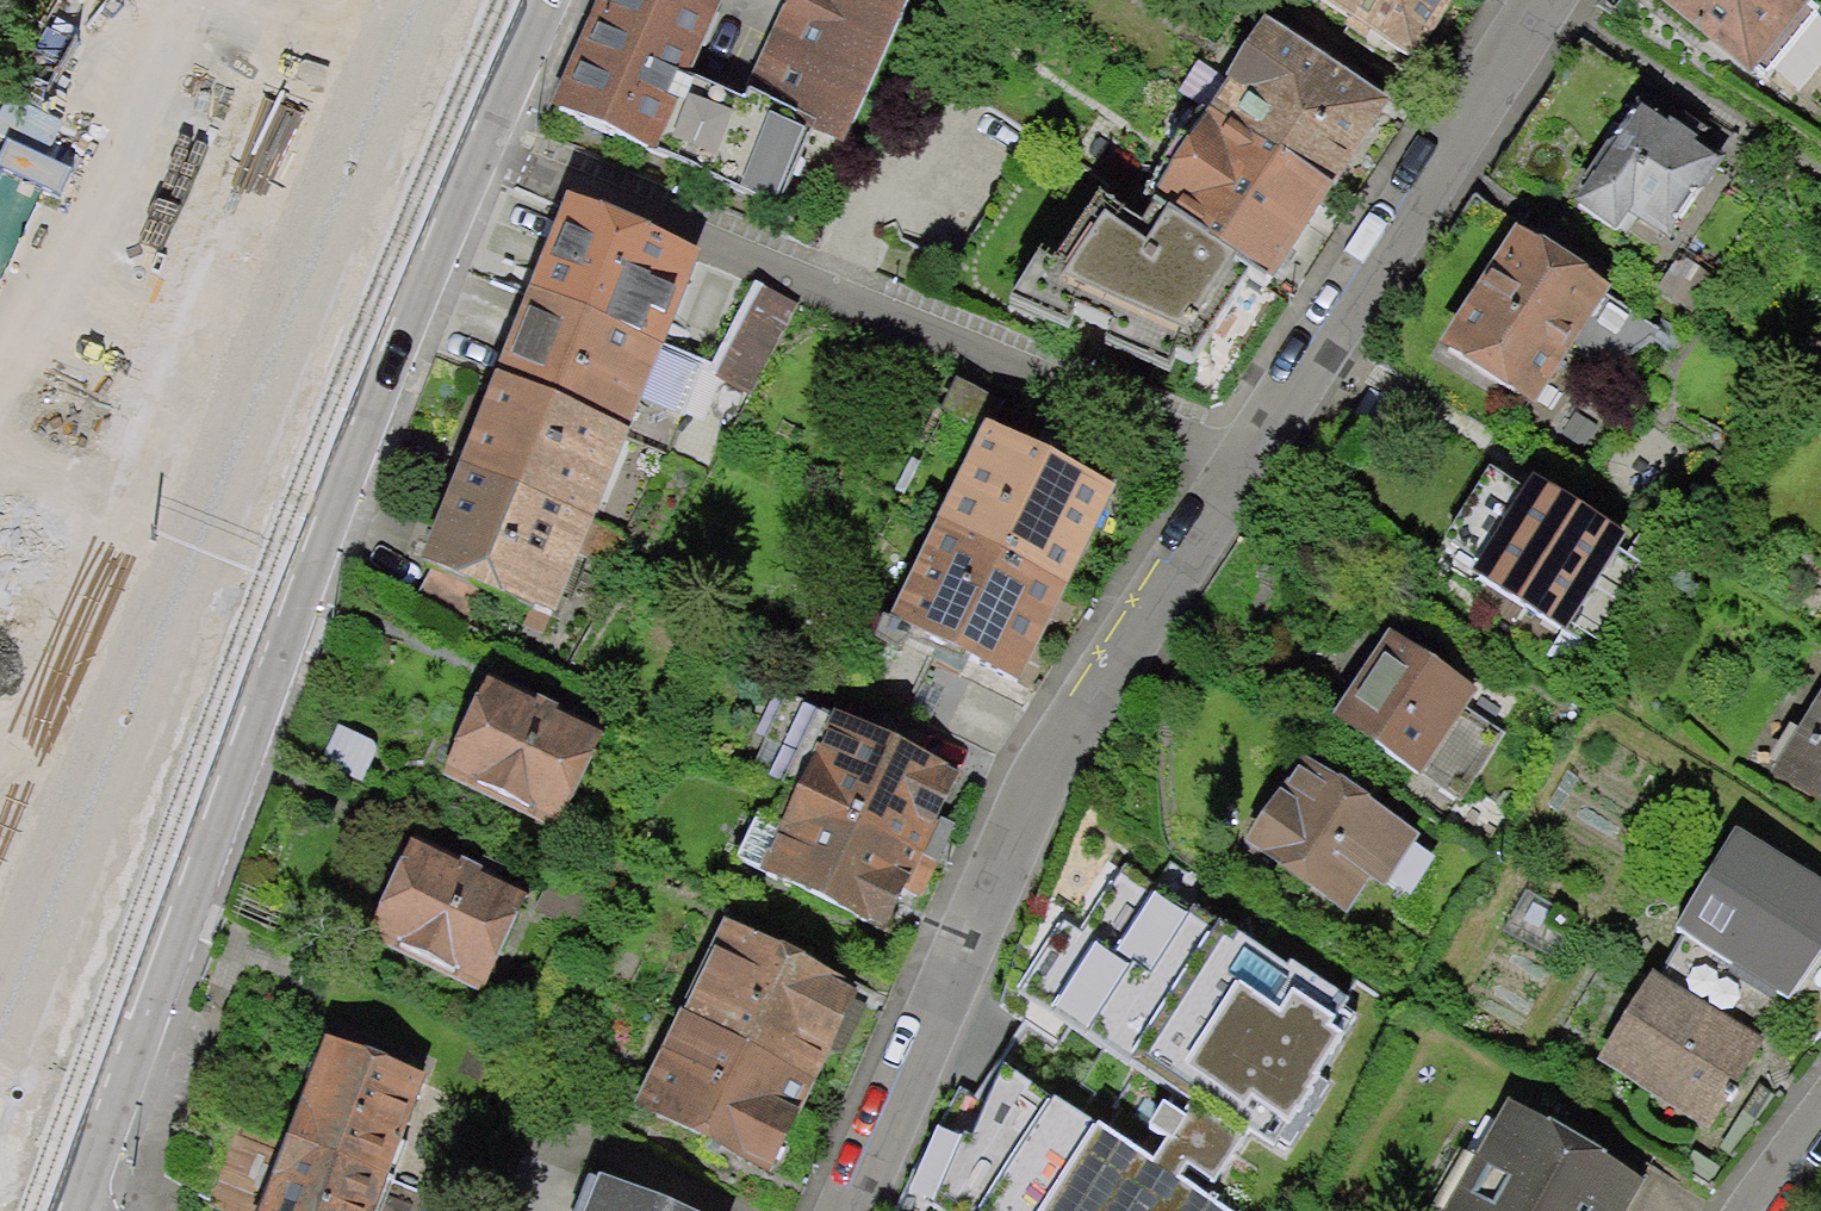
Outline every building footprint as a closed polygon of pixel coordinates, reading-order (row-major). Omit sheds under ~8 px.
[(696,0),(606,0),(555,115),(785,218),(822,134),(758,105),(754,115),(698,89),(732,17),(696,0)] [(747,100),(758,105),(822,134),(853,148),(918,7),(904,0),(794,0),(747,100)] [(1427,72),(1472,0),(1314,0),(1427,72)] [(1655,2),(1758,85),(1820,8),(1820,0),(1656,0),(1655,2)] [(1398,123),(1271,40),(1156,214),(1282,297),(1398,123)] [(1724,173),(1642,116),(1578,209),(1628,243),(1641,224),(1672,246),(1724,173)] [(1253,288),(1172,233),(1097,210),(1058,276),(1045,271),(1016,316),(1185,385),(1253,288)] [(534,317),(662,369),(667,358),(683,318),(702,273),(574,220),(534,317)] [(1673,348),(1526,241),(1438,363),(1534,425),(1571,372),(1631,381),(1673,348)] [(1684,265),(1659,299),(1693,325),(1718,291),(1684,265)] [(700,325),(683,318),(667,358),(719,378),(765,291),(724,273),(700,325)] [(807,310),(765,291),(719,378),(742,392),(760,400),(807,310)] [(497,406),(625,459),(646,411),(719,434),(742,392),(719,378),(667,358),(662,369),(534,317),(497,406)] [(461,495),(589,547),(625,459),(497,406),(461,495)] [(1119,501),(991,439),(898,631),(1026,693),(1119,501)] [(1490,481),(1445,550),(1475,569),(1468,579),(1583,654),(1638,571),(1616,556),(1621,548),(1539,494),(1530,507),(1490,481)] [(461,495),(424,585),(552,637),(589,547),(461,495)] [(1479,698),(1395,647),(1344,730),(1465,804),(1502,744),(1465,721),(1479,698)] [(605,752),(491,692),(447,777),(560,836),(605,752)] [(1779,779),(1820,805),(1820,711),(1779,779)] [(960,788),(828,725),(780,824),(761,815),(738,864),(888,936),(960,788)] [(1417,838),(1307,769),(1253,857),(1346,915),(1370,877),(1402,897),(1425,859),(1409,849),(1417,838)] [(1741,841),(1681,931),(1688,941),(1663,983),(1657,976),(1597,1065),(1711,1141),(1768,1055),(1745,1039),(1776,994),(1793,1005),(1820,963),(1820,894),(1741,841)] [(418,852),(373,949),(486,1003),(532,906),(418,852)] [(1368,1015),(1106,854),(1002,1006),(1022,1021),(981,1102),(960,1089),(907,1177),(897,1210),(1234,1210),(1213,1196),(1251,1134),(1285,1153),(1368,1015)] [(859,994),(724,930),(635,1117),(771,1181),(859,994)] [(264,1210),(376,1210),(423,1082),(330,1046),(264,1210)] [(1510,1108),(1450,1210),(1628,1210),(1643,1186),(1510,1108)] [(595,1185),(585,1210),(657,1210),(595,1185)]
